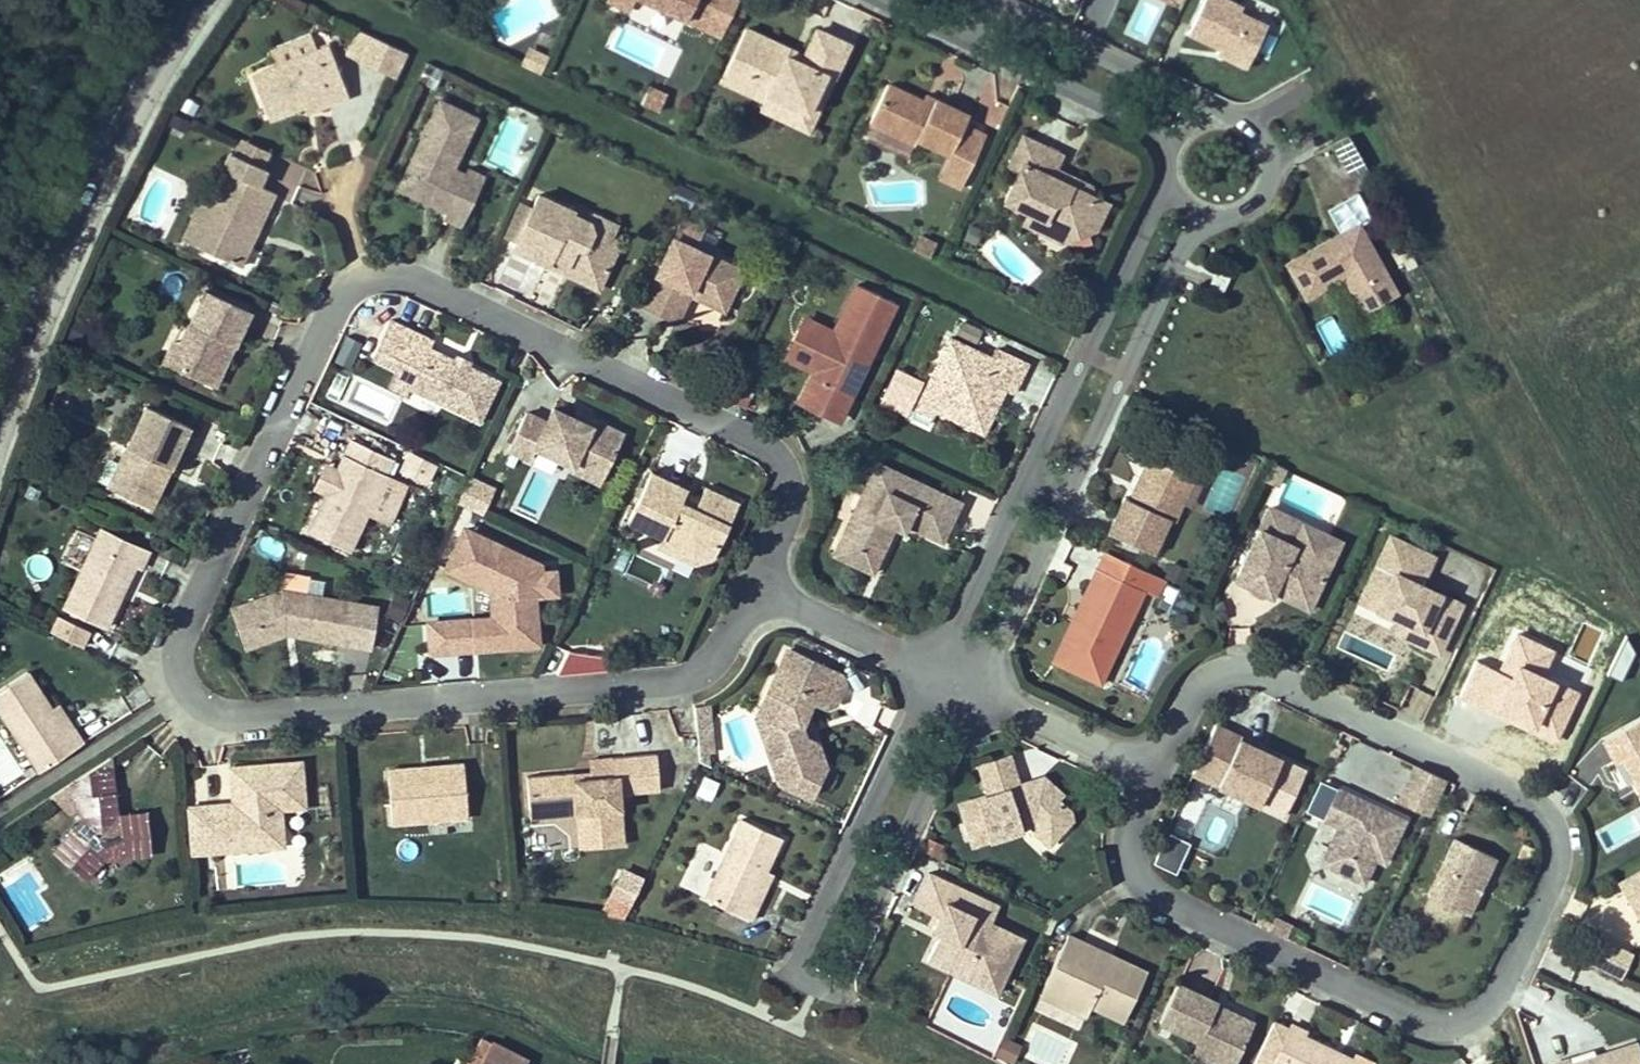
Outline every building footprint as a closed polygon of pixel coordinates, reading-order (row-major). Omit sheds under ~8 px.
[(643,0),(617,0),(614,5),(635,16),(641,4),(643,0)] [(641,4),(690,26),(695,16),(712,24),(724,0),(643,0),(641,4)] [(1250,69),(1270,19),(1223,0),(1202,0),(1185,43),(1250,69)] [(731,78),(749,87),(745,95),(769,107),(773,98),(812,117),(823,95),(832,99),(854,51),(823,36),(810,63),(750,35),(731,78)] [(413,59),(382,44),(371,68),(401,82),(413,59)] [(356,103),(338,54),(258,82),(274,125),(310,112),(336,102),(339,110),(356,103)] [(545,80),(553,65),(536,57),(530,72),(545,80)] [(726,87),(745,95),(749,87),(731,78),(726,87)] [(672,100),(655,91),(647,109),(663,117),(672,100)] [(895,91),(876,130),(922,152),(925,146),(957,161),(972,131),(976,121),(943,106),(939,113),(929,108),(895,91)] [(814,137),(832,99),(823,95),(812,117),(773,98),(769,107),(765,114),(814,137)] [(929,108),(939,113),(943,106),(932,101),(929,108)] [(339,110),(336,102),(310,112),(312,119),(339,110)] [(446,108),(420,160),(427,164),(414,191),(436,203),(433,209),(453,219),(450,225),(466,232),(484,194),(451,177),(456,166),(463,170),(483,126),(446,108)] [(957,161),(979,171),(993,141),(972,131),(957,161)] [(1352,137),(1333,144),(1348,182),(1366,175),(1352,137)] [(1013,174),(1019,177),(1006,206),(1036,219),(1050,226),(1045,238),(1066,248),(1072,233),(1086,228),(1099,234),(1112,208),(1098,200),(1088,205),(1076,200),(1078,192),(1066,185),(1063,191),(1052,186),(1059,173),(1066,160),(1028,141),(1013,174)] [(233,179),(218,212),(201,252),(246,273),(279,200),(263,193),(271,173),(235,157),(226,176),(233,179)] [(402,195),(433,209),(436,203),(414,191),(427,164),(420,160),(402,195)] [(947,182),(969,193),(979,171),(957,161),(947,182)] [(471,173),(466,185),(484,194),(490,182),(471,173)] [(1076,200),(1088,205),(1098,200),(1093,190),(1059,173),(1052,186),(1063,191),(1066,185),(1078,192),(1076,200)] [(1361,315),(1401,296),(1353,197),(1327,209),(1340,235),(1283,262),(1302,302),(1345,282),(1361,315)] [(596,236),(593,227),(575,218),(576,215),(542,199),(517,253),(551,269),(555,261),(570,269),(576,281),(589,277),(606,285),(618,258),(613,244),(596,236)] [(189,246),(201,252),(218,212),(206,207),(189,246)] [(613,244),(619,229),(596,219),(593,227),(596,236),(613,244)] [(1030,231),(1045,238),(1050,226),(1036,219),(1030,231)] [(644,309),(671,322),(684,295),(692,299),(726,314),(739,287),(707,271),(714,257),(696,249),(705,229),(686,221),(676,240),(644,309)] [(920,254),(937,262),(943,248),(927,240),(920,254)] [(1214,254),(1197,302),(1219,310),(1236,262),(1214,254)] [(714,257),(707,271),(739,287),(746,272),(714,257)] [(855,397),(898,305),(861,288),(838,337),(824,330),(806,368),(820,375),(806,405),(820,412),(831,386),(855,397)] [(680,325),(692,299),(684,295),(671,322),(680,325)] [(211,388),(232,347),(239,350),(254,317),(210,297),(194,332),(175,370),(211,388)] [(824,330),(810,323),(792,362),(806,368),(824,330)] [(376,362),(401,374),(417,382),(412,392),(483,425),(502,386),(470,369),(459,364),(434,352),(437,345),(393,324),(376,362)] [(185,329),(167,366),(175,370),(194,332),(185,329)] [(351,369),(360,342),(344,337),(335,363),(351,369)] [(995,359),(952,339),(927,391),(944,400),(938,412),(986,435),(999,409),(996,400),(1002,389),(1015,396),(1030,365),(1000,351),(995,359)] [(239,350),(232,347),(211,388),(219,391),(239,350)] [(461,360),(459,364),(470,369),(473,365),(461,360)] [(412,392),(417,382),(401,374),(392,391),(409,400),(412,392)] [(831,386),(820,412),(843,423),(855,397),(831,386)] [(753,402),(731,391),(727,401),(749,411),(753,402)] [(934,420),(938,412),(944,400),(927,391),(917,412),(934,420)] [(113,495),(150,512),(169,473),(175,476),(194,434),(149,412),(113,495)] [(542,454),(579,471),(584,461),(614,474),(631,439),(597,424),(594,431),(578,424),(559,415),(553,429),(533,420),(515,457),(536,467),(542,454)] [(578,424),(594,431),(597,424),(581,417),(578,424)] [(332,501),(315,538),(358,558),(401,468),(358,447),(344,475),(332,501)] [(441,470),(420,460),(410,480),(432,490),(441,470)] [(1127,502),(1111,535),(1157,557),(1173,523),(1179,526),(1187,508),(1176,503),(1189,477),(1154,460),(1133,504),(1127,502)] [(607,490),(614,474),(584,461),(579,471),(577,476),(607,490)] [(896,534),(901,527),(911,532),(942,546),(962,507),(878,466),(840,545),(881,566),(896,534)] [(1289,472),(1277,466),(1269,484),(1281,489),(1289,472)] [(321,496),(332,501),(344,475),(333,470),(321,496)] [(157,516),(175,476),(169,473),(150,512),(157,516)] [(658,475),(634,527),(667,542),(662,553),(684,562),(688,553),(715,566),(717,565),(722,556),(717,547),(727,542),(743,509),(709,493),(704,505),(700,514),(685,507),(689,498),(692,492),(658,475)] [(457,505),(482,517),(496,489),(471,477),(457,505)] [(1189,477),(1176,503),(1187,508),(1199,483),(1189,477)] [(685,507),(700,514),(704,505),(689,498),(685,507)] [(1273,513),(1263,533),(1317,559),(1327,538),(1273,513)] [(911,532),(901,527),(896,534),(907,540),(911,532)] [(425,656),(542,651),(539,601),(560,600),(558,568),(460,530),(442,576),(488,594),(489,617),(424,620),(425,656)] [(1276,601),(1277,598),(1282,591),(1316,607),(1335,568),(1263,533),(1239,584),(1276,601)] [(157,561),(108,538),(72,615),(115,636),(144,576),(148,578),(157,561)] [(1345,546),(1327,538),(1317,559),(1335,568),(1345,546)] [(1436,561),(1395,541),(1365,604),(1387,614),(1393,603),(1406,609),(1401,621),(1425,633),(1419,645),(1442,656),(1465,607),(1424,587),(1436,561)] [(840,545),(834,559),(875,578),(881,566),(840,545)] [(715,566),(688,553),(684,562),(701,570),(715,566)] [(1102,571),(1059,665),(1107,688),(1124,652),(1116,648),(1134,611),(1142,615),(1151,596),(1102,571)] [(1312,615),(1316,607),(1282,591),(1277,598),(1312,615)] [(249,608),(263,640),(291,630),(301,631),(301,638),(376,652),(385,612),(289,593),(249,608)] [(1406,609),(1393,603),(1387,614),(1401,621),(1406,609)] [(1134,611),(1116,648),(1124,652),(1142,615),(1134,611)] [(1419,645),(1425,633),(1401,621),(1396,634),(1419,645)] [(68,626),(60,641),(90,656),(97,640),(68,626)] [(294,637),(301,638),(301,631),(291,630),(263,640),(265,647),(294,637)] [(788,758),(776,764),(784,787),(816,802),(831,770),(823,747),(815,742),(812,742),(808,739),(805,735),(804,731),(804,726),(815,704),(827,710),(830,711),(835,709),(839,707),(842,704),(843,699),(847,690),(844,680),(796,657),(765,723),(796,738),(788,758)] [(90,752),(78,733),(70,737),(57,717),(34,683),(0,705),(0,711),(47,780),(90,752)] [(57,717),(70,737),(78,733),(64,714),(57,717)] [(1603,741),(1617,765),(1623,762),(1639,792),(1639,719),(1603,741)] [(763,727),(776,764),(788,758),(796,738),(765,723),(763,727)] [(1263,813),(1284,755),(1212,729),(1174,833),(1223,851),(1240,805),(1263,813)] [(717,737),(704,739),(707,768),(715,772),(714,757),(719,757),(717,737)] [(537,784),(538,817),(564,816),(564,808),(590,808),(594,854),(632,852),(629,799),(668,797),(665,760),(622,763),(623,783),(583,786),(582,780),(537,784)] [(986,772),(991,787),(1022,778),(1017,761),(986,772)] [(1398,806),(1432,818),(1446,778),(1411,766),(1398,806)] [(116,769),(90,785),(92,805),(119,802),(116,769)] [(213,813),(215,850),(242,848),(242,857),(279,854),(276,815),(289,814),(286,770),(239,774),(240,802),(247,802),(247,811),(241,811),(213,813)] [(434,774),(435,783),(396,786),(399,829),(476,823),(473,771),(434,774)] [(396,777),(396,786),(435,783),(434,774),(396,777)] [(996,801),(966,810),(978,851),(999,844),(998,839),(1009,836),(1011,840),(1029,835),(1027,830),(1032,829),(1037,832),(1053,828),(1066,840),(1080,827),(1080,812),(1071,805),(1072,800),(1053,780),(1036,795),(1034,796),(1031,797),(1027,796),(1022,778),(991,787),(996,801)] [(89,887),(107,867),(157,863),(153,822),(125,825),(121,829),(122,832),(115,834),(114,826),(122,822),(121,819),(119,802),(92,805),(90,785),(56,808),(89,827),(70,847),(84,859),(72,872),(89,887)] [(1390,857),(1406,821),(1337,790),(1323,820),(1340,828),(1323,865),(1366,884),(1377,859),(1380,852),(1390,857)] [(586,855),(594,854),(590,808),(564,808),(564,816),(538,817),(538,825),(584,823),(586,855)] [(215,850),(213,813),(193,815),(196,861),(216,860),(215,850)] [(292,852),(289,814),(276,815),(279,854),(292,852)] [(752,815),(712,904),(758,926),(768,904),(761,901),(772,878),(792,834),(752,815)] [(125,825),(122,822),(114,826),(115,834),(122,832),(121,829),(125,825)] [(1066,840),(1053,828),(1037,832),(1054,851),(1066,840)] [(1177,876),(1189,843),(1166,835),(1154,867),(1177,876)] [(1471,915),(1498,858),(1458,839),(1431,895),(1471,915)] [(72,872),(84,859),(70,847),(59,860),(72,872)] [(242,857),(242,848),(215,850),(216,860),(242,857)] [(1386,864),(1390,857),(1380,852),(1377,859),(1386,864)] [(936,934),(944,937),(932,965),(971,983),(979,969),(1010,983),(1029,940),(998,926),(974,914),(981,899),(934,876),(919,909),(942,919),(936,934)] [(638,911),(650,887),(630,877),(618,902),(638,911)] [(772,878),(761,901),(768,904),(779,881),(772,878)] [(1627,885),(1636,902),(1630,905),(1639,923),(1639,878),(1627,885)] [(1621,889),(1630,905),(1636,902),(1627,885),(1621,889)] [(981,899),(974,914),(998,926),(1005,910),(981,899)] [(1421,918),(1458,930),(1463,913),(1426,902),(1421,918)] [(1152,972),(1117,956),(1115,962),(1102,956),(1105,950),(1072,935),(1048,982),(1066,991),(1070,1008),(1089,1017),(1095,1005),(1128,1020),(1152,972)] [(1592,967),(1620,982),(1634,955),(1606,941),(1592,967)] [(1102,956),(1115,962),(1117,956),(1105,950),(1102,956)] [(1010,983),(979,969),(971,983),(1003,998),(1010,983)] [(1042,995),(1070,1008),(1066,991),(1048,982),(1042,995)] [(1205,1045),(1243,1063),(1261,1026),(1223,1007),(1225,1004),(1185,985),(1166,1024),(1206,1043),(1205,1045)] [(1298,1025),(1279,1063),(1365,1063),(1366,1063),(1314,1038),(1316,1034),(1298,1025)] [(481,1063),(523,1063),(526,1059),(493,1041),(481,1063)] [(1577,1063),(1639,1063),(1639,1043),(1577,1063)] [(1205,1045),(1200,1055),(1219,1063),(1243,1063),(1205,1045)]
